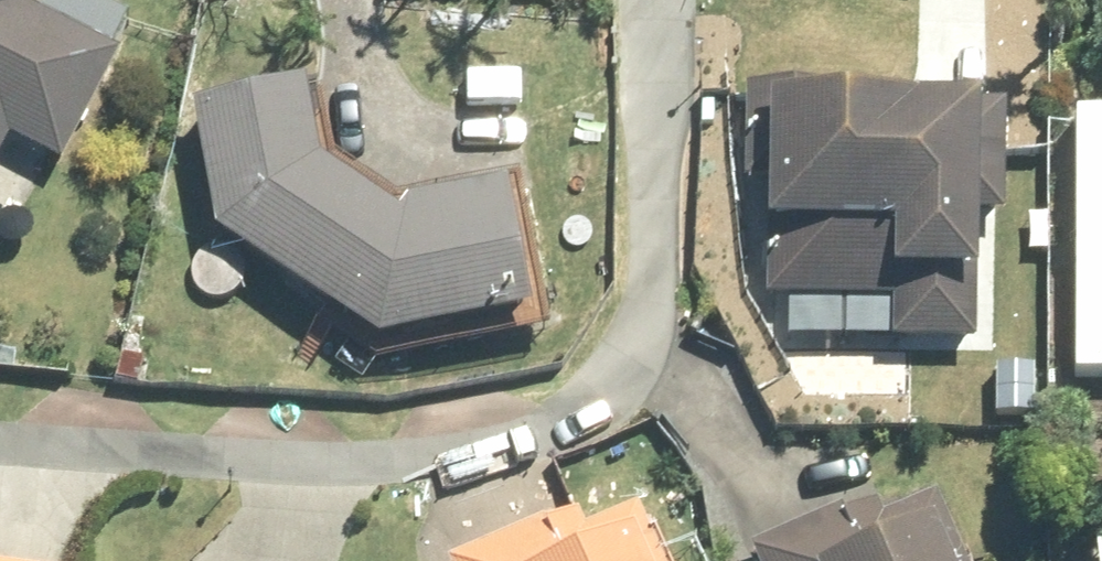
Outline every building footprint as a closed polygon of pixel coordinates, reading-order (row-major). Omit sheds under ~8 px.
[(34,0),(0,0),(0,174),(18,142),(70,171),(127,64),(28,10),(34,0)] [(893,305),(892,344),(973,346),(974,293),(980,294),(981,219),(1006,219),(1007,113),(901,113),(901,121),(841,120),(841,94),(745,92),(743,185),(767,185),(765,304),(893,305)] [(316,94),(200,114),(221,237),(389,354),(543,328),(520,194),(390,214),(329,171),(316,94)] [(1074,129),(1073,385),(1101,385),(1101,129),(1074,129)] [(932,500),(881,522),(876,510),(840,526),(835,514),(747,550),(752,560),(958,560),(932,500)] [(639,512),(582,536),(575,519),(542,532),(540,525),(453,560),(659,560),(639,512)] [(1093,545),(1095,560),(1101,560),(1101,544),(1093,545)]
